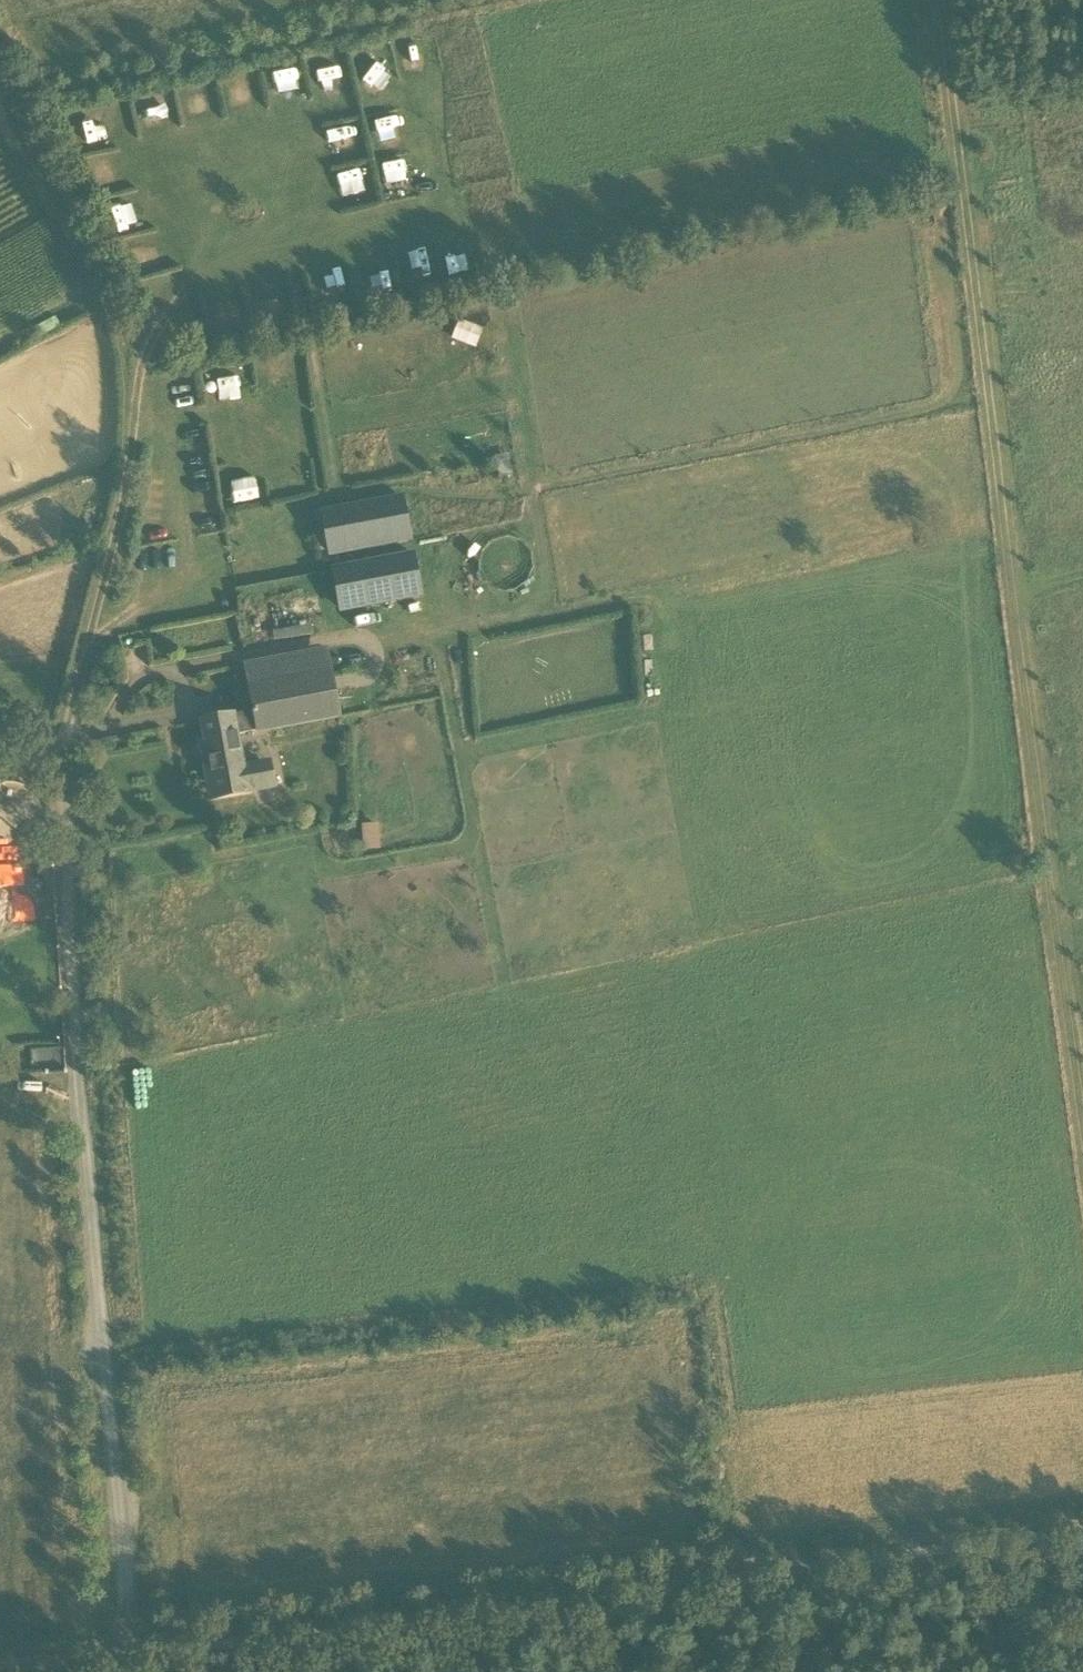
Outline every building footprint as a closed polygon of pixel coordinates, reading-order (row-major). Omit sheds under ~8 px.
[(429,259),(413,263),(419,283),(434,279),(429,259)] [(324,285),(325,304),(347,303),(345,284),(324,285)] [(256,499),(261,477),(235,471),(230,493),(256,499)] [(402,497),(323,513),(330,553),(410,537),(402,497)] [(341,609),(421,594),(413,554),(333,569),(341,609)] [(249,687),(254,711),(201,720),(207,751),(202,752),(211,800),(254,792),(254,791),(269,788),(264,762),(244,765),(238,734),(257,731),(258,731),(338,717),(329,672),(249,687)]
